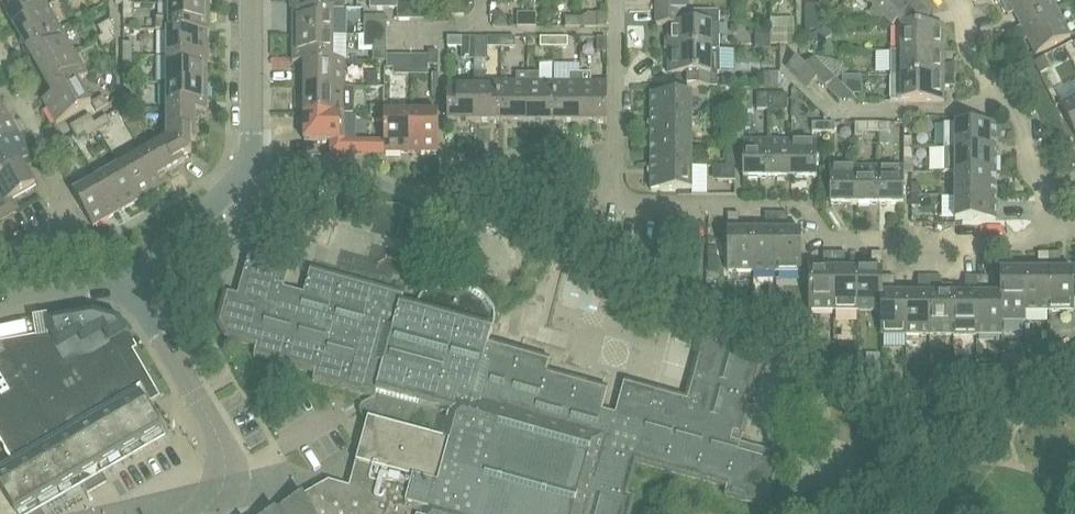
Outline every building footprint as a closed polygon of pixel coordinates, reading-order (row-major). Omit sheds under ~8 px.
[(0,3),(14,26),(49,6),(45,0),(5,0),(0,3)] [(291,9),(294,9),(294,35),(333,35),(333,8),(331,8),(304,8),(304,0),(291,0),(291,9)] [(331,8),(333,8),(346,8),(346,0),(331,0),(331,8)] [(370,8),(383,8),(383,0),(370,0),(370,8)] [(383,8),(398,8),(398,0),(383,0),(383,8)] [(437,8),(437,0),(423,0),(423,8),(437,8)] [(451,9),(451,0),(437,0),(437,8),(451,9)] [(656,11),(686,11),(686,0),(656,0),(656,11)] [(892,26),(917,2),(915,0),(866,0),(874,8),(869,12),(878,22),(884,17),(892,26)] [(1051,0),(1009,0),(1001,4),(1008,16),(1014,13),(1021,26),(1014,29),(1015,30),(1056,9),(1051,0)] [(928,13),(917,2),(892,26),(901,36),(901,51),(943,51),(943,26),(928,26),(928,13)] [(133,17),(133,4),(123,4),(123,17),(133,17)] [(209,30),(209,4),(170,4),(170,17),(156,17),(156,29),(168,30),(207,31),(207,30),(209,30)] [(14,26),(27,49),(62,29),(49,6),(14,26)] [(1070,37),(1070,36),(1056,9),(1015,30),(1021,43),(1028,39),(1035,54),(1070,37)] [(668,24),(668,48),(720,48),(719,11),(686,11),(656,11),(656,24),(668,24)] [(537,12),(527,13),(527,27),(537,27),(537,12)] [(517,13),(517,27),(527,27),(527,13),(517,13)] [(608,27),(608,13),(589,13),(580,17),(579,17),(579,27),(597,27),(608,27)] [(364,35),(387,35),(387,15),(364,15),(364,35)] [(566,17),(566,27),(579,27),(579,17),(566,17)] [(788,33),(786,33),(787,19),(772,19),(771,33),(770,33),(770,44),(788,44),(788,33)] [(115,29),(110,21),(98,27),(103,36),(115,29)] [(809,36),(815,46),(832,36),(826,26),(809,36)] [(27,49),(40,71),(75,52),(62,29),(27,49)] [(115,29),(103,36),(99,38),(104,47),(115,40),(110,32),(115,29)] [(168,30),(168,56),(207,57),(207,31),(168,30)] [(293,61),(305,61),(305,60),(333,61),(333,35),(294,35),(293,61)] [(364,35),(359,35),(359,50),(373,51),(387,51),(387,35),(364,35)] [(448,37),(448,47),(462,47),(462,60),(475,59),(475,37),(448,37)] [(502,37),(487,37),(475,37),(475,59),(487,59),(487,47),(502,47),(502,37)] [(515,37),(502,37),(502,47),(515,47),(515,37)] [(540,47),(554,47),(554,37),(540,37),(540,47)] [(568,47),(568,37),(554,37),(554,47),(568,47)] [(597,52),(607,52),(607,37),(597,37),(597,52)] [(133,43),(123,42),(123,56),(133,56),(133,43)] [(682,87),(717,86),(717,72),(720,72),(720,48),(668,48),(668,74),(682,74),(682,87)] [(373,60),(387,61),(387,51),(373,51),(373,60)] [(438,65),(439,51),(429,51),(428,65),(438,65)] [(943,65),(943,51),(901,51),(890,52),(890,76),(954,76),(954,65),(943,65)] [(40,71),(53,94),(78,80),(88,75),(75,52),(40,71)] [(133,71),(133,56),(123,56),(123,71),(133,71)] [(168,56),(168,82),(207,82),(207,57),(168,56)] [(807,90),(817,80),(817,79),(804,67),(805,66),(796,57),(785,69),(807,90)] [(814,57),(805,66),(804,67),(817,79),(817,80),(826,89),(835,79),(814,57)] [(305,60),(305,61),(305,87),(345,88),(345,61),(333,61),(305,60)] [(378,73),(368,73),(368,85),(378,85),(378,73)] [(448,82),(448,122),(475,122),(475,73),(475,82),(448,82)] [(475,122),(502,122),(502,82),(486,82),(486,73),(475,73),(475,122)] [(502,122),(528,122),(528,73),(517,73),(517,82),(502,82),(502,122)] [(528,122),(553,122),(554,82),(539,82),(539,73),(528,73),(528,122)] [(553,122),(580,122),(580,73),(570,73),(570,82),(554,82),(553,122)] [(607,123),(607,82),(591,82),(591,73),(580,73),(580,122),(607,123)] [(763,73),(763,88),(777,88),(781,84),(781,73),(774,73),(763,73)] [(890,102),(944,102),(944,87),(954,87),(954,76),(890,76),(890,102)] [(43,100),(56,123),(91,103),(78,80),(53,94),(43,100)] [(168,82),(168,109),(196,109),(207,109),(207,82),(168,82)] [(305,87),(305,114),(345,114),(345,88),(305,87)] [(716,110),(719,95),(705,92),(702,108),(716,110)] [(652,94),(652,118),(691,118),(691,93),(652,94)] [(768,94),(757,94),(757,111),(768,110),(768,94)] [(787,94),(768,94),(768,110),(787,110),(787,94)] [(133,96),(123,95),(123,110),(133,110),(133,96)] [(109,104),(104,96),(92,103),(96,111),(109,104)] [(1074,135),(1074,96),(1059,104),(1074,135)] [(373,120),(384,120),(384,112),(385,112),(385,99),(373,99),(373,120)] [(743,118),(743,107),(734,107),(734,118),(743,118)] [(168,136),(167,137),(191,150),(191,141),(195,141),(196,109),(168,109),(168,136)] [(19,133),(6,110),(0,113),(0,144),(19,133)] [(410,112),(385,112),(384,112),(384,120),(384,140),(366,140),(366,154),(385,154),(385,152),(410,152),(410,112)] [(437,152),(437,112),(410,112),(410,152),(437,152)] [(79,121),(83,129),(95,122),(91,114),(79,121)] [(331,141),(331,154),(366,154),(366,140),(344,140),(345,114),(305,114),(305,141),(331,141)] [(107,116),(95,122),(100,131),(112,124),(107,116)] [(652,118),(652,142),(691,142),(691,118),(652,118)] [(743,130),(743,118),(734,118),(734,130),(743,130)] [(77,138),(85,134),(85,133),(83,129),(79,121),(70,126),(77,138)] [(100,131),(95,122),(83,129),(85,133),(85,134),(88,138),(100,131)] [(824,123),(823,123),(812,123),(812,132),(824,132),(824,123)] [(835,123),(824,123),(824,132),(835,132),(835,123)] [(878,123),(867,123),(855,123),(855,137),(863,137),(863,132),(878,132),(878,123)] [(890,123),(878,123),(878,132),(890,132),(890,123)] [(944,124),(944,149),(955,149),(995,149),(995,124),(955,124),(944,124)] [(22,161),(22,162),(32,156),(19,133),(0,144),(0,174),(22,161)] [(879,142),(889,143),(889,133),(880,133),(879,142)] [(167,137),(143,151),(157,177),(185,161),(182,157),(191,152),(191,150),(167,137)] [(913,148),(913,137),(903,137),(903,148),(913,148)] [(54,146),(59,155),(72,147),(67,139),(54,146)] [(743,141),(743,177),(768,177),(768,141),(743,141)] [(768,177),(791,177),(791,141),(768,141),(768,177)] [(816,142),(791,141),(791,177),(816,177),(816,142)] [(652,142),(652,166),(692,166),(691,142),(652,142)] [(735,166),(735,155),(735,142),(726,142),(726,165),(726,166),(735,166)] [(903,159),(903,168),(903,172),(912,172),(913,148),(903,148),(903,159)] [(944,149),(944,173),(955,173),(995,173),(995,149),(955,149),(944,149)] [(143,151),(120,165),(140,200),(163,187),(157,177),(143,151)] [(22,162),(22,161),(0,174),(0,203),(0,221),(20,209),(13,197),(35,184),(22,162)] [(120,165),(97,178),(117,213),(140,200),(120,165)] [(735,177),(735,166),(726,166),(726,165),(713,165),(713,181),(735,181),(735,177)] [(692,191),(692,190),(692,166),(652,166),(652,190),(692,191)] [(829,203),(854,203),(855,167),(830,167),(829,203)] [(854,203),(878,203),(878,167),(855,167),(854,203)] [(903,203),(903,172),(903,168),(878,167),(878,203),(903,203)] [(955,173),(955,196),(995,196),(995,173),(955,173)] [(74,192),(87,215),(94,227),(117,213),(97,178),(74,192)] [(911,184),(911,196),(920,196),(920,184),(911,184)] [(911,196),(911,207),(920,207),(920,196),(911,196)] [(941,196),(941,223),(957,223),(957,220),(995,221),(995,196),(941,196)] [(739,222),(739,213),(728,213),(728,222),(739,222)] [(776,213),(765,213),(765,222),(776,222),(776,213)] [(788,213),(776,213),(776,222),(788,222),(788,213)] [(728,271),(752,271),(752,231),(728,231),(728,271)] [(752,271),(776,271),(776,231),(752,231),(752,271)] [(801,231),(800,231),(776,231),(776,271),(801,271),(801,231)] [(708,247),(708,270),(717,270),(717,256),(718,256),(718,247),(714,247),(714,242),(709,241),(709,247),(708,247)] [(370,397),(375,398),(374,405),(368,408),(370,411),(371,413),(370,418),(369,418),(350,487),(340,484),(337,493),(328,491),(323,493),(321,489),(318,488),(303,496),(303,494),(268,513),(631,513),(635,497),(628,495),(637,463),(727,487),(724,496),(756,504),(771,496),(781,459),(781,454),(741,443),(765,356),(702,339),(686,397),(624,380),(615,411),(603,408),(609,388),(547,371),(550,359),(488,342),(495,318),(493,305),(485,295),(471,287),(463,284),(443,283),(425,290),(423,292),(415,304),(403,301),(405,293),(311,268),(304,293),(284,287),(288,271),(279,269),(282,260),(248,251),(236,294),(224,292),(217,323),(226,338),(231,339),(256,346),(256,347),(254,357),(315,373),(313,381),(367,396),(370,397)] [(823,261),(834,261),(834,252),(823,252),(823,261)] [(845,261),(845,252),(834,252),(834,261),(845,261)] [(871,261),(883,261),(883,252),(871,252),(871,261)] [(1012,262),(1012,253),(1001,253),(1001,262),(1012,262)] [(1038,262),(1049,262),(1049,253),(1038,253),(1038,262)] [(1061,253),(1049,253),(1049,262),(1061,262),(1061,253)] [(809,310),(834,310),(834,270),(809,270),(809,310)] [(834,310),(857,310),(857,270),(834,270),(834,310)] [(882,271),(857,270),(857,310),(881,311),(881,295),(882,295),(882,276),(882,271)] [(1025,271),(1000,271),(1000,296),(1000,309),(1001,309),(1001,322),(1025,322),(1025,310),(1025,271)] [(1049,271),(1025,271),(1025,310),(1049,310),(1049,271)] [(1074,272),(1049,271),(1049,310),(1073,310),(1074,272)] [(894,277),(882,276),(882,285),(894,286),(894,277)] [(905,333),(929,334),(929,277),(919,277),(919,295),(906,295),(905,333)] [(929,334),(953,334),(953,295),(953,286),(941,286),(941,277),(929,277),(929,334)] [(976,295),(976,287),(976,278),(966,278),(965,295),(953,295),(953,334),(976,334),(976,295)] [(988,278),(976,278),(976,287),(988,287),(988,278)] [(880,333),(905,333),(906,295),(882,295),(881,295),(881,311),(880,333)] [(1000,309),(1000,296),(976,295),(976,334),(1001,335),(1001,322),(1001,309),(1000,309)] [(757,297),(757,311),(772,311),(772,298),(757,297)] [(47,320),(50,335),(0,343),(0,440),(12,461),(0,468),(0,504),(6,513),(32,513),(166,437),(147,405),(164,395),(136,347),(121,319),(94,312),(47,320)] [(1035,353),(1037,366),(1045,364),(1049,357),(1049,350),(1039,349),(1035,353)] [(866,357),(866,371),(880,372),(880,357),(866,357)] [(1002,363),(1002,375),(1012,375),(1012,363),(1002,363)] [(976,386),(987,386),(986,370),(977,370),(977,377),(976,377),(976,386)]
